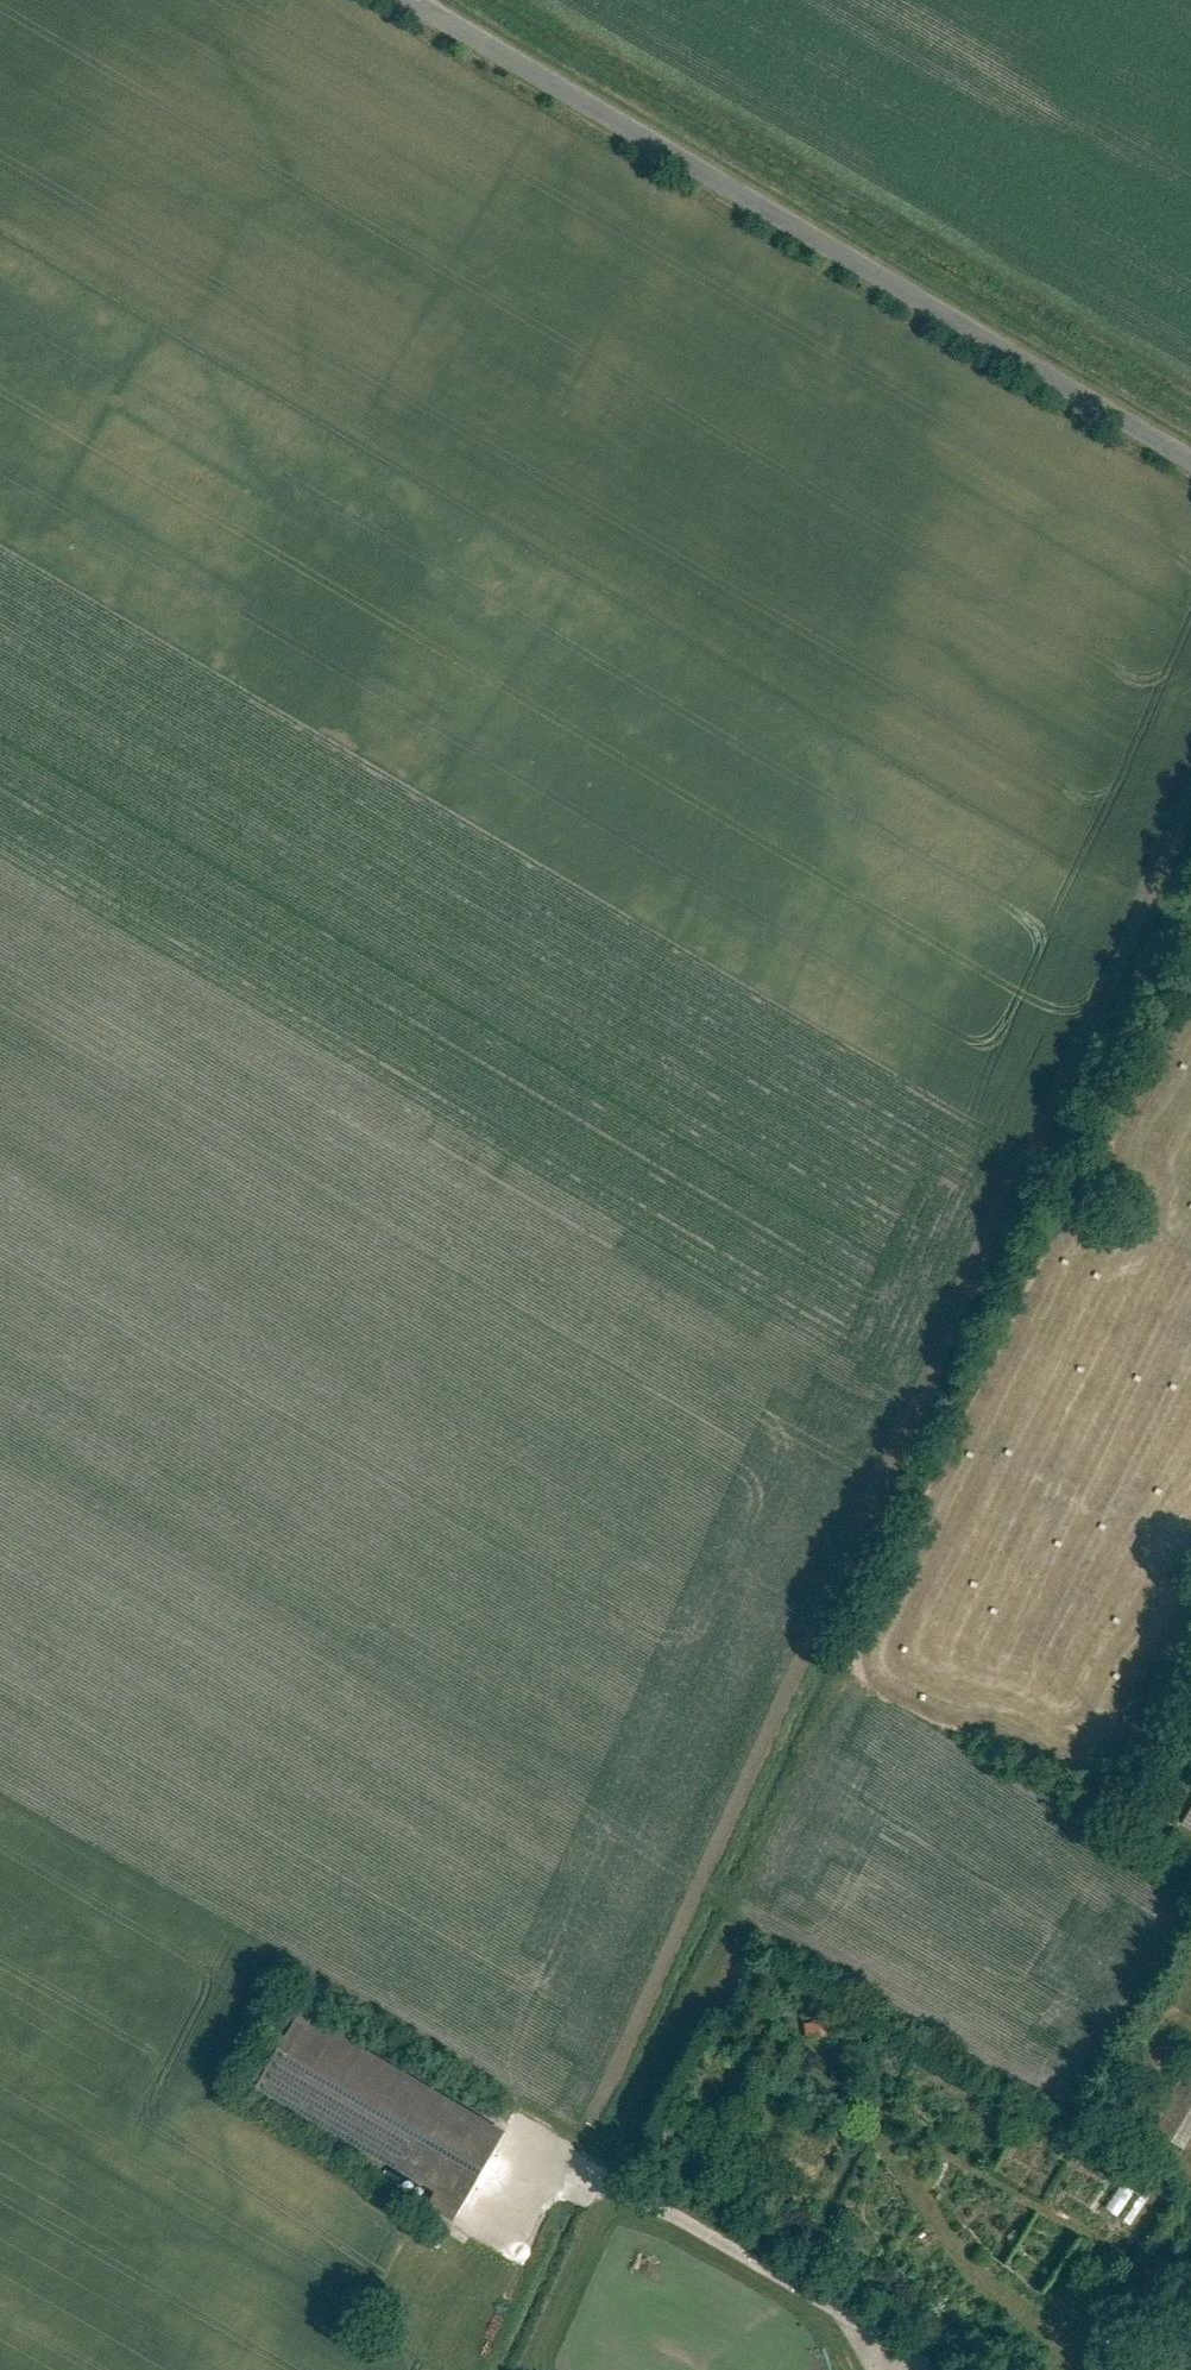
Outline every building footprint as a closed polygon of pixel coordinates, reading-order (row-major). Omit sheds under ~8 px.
[(453,2217),(505,2128),(304,2010),(259,2085),(433,2187),(425,2201),(453,2217)] [(837,2021),(805,2023),(806,2038),(838,2036),(837,2021)] [(1151,2131),(1185,2151),(1190,2141),(1190,2062),(1151,2131)]
